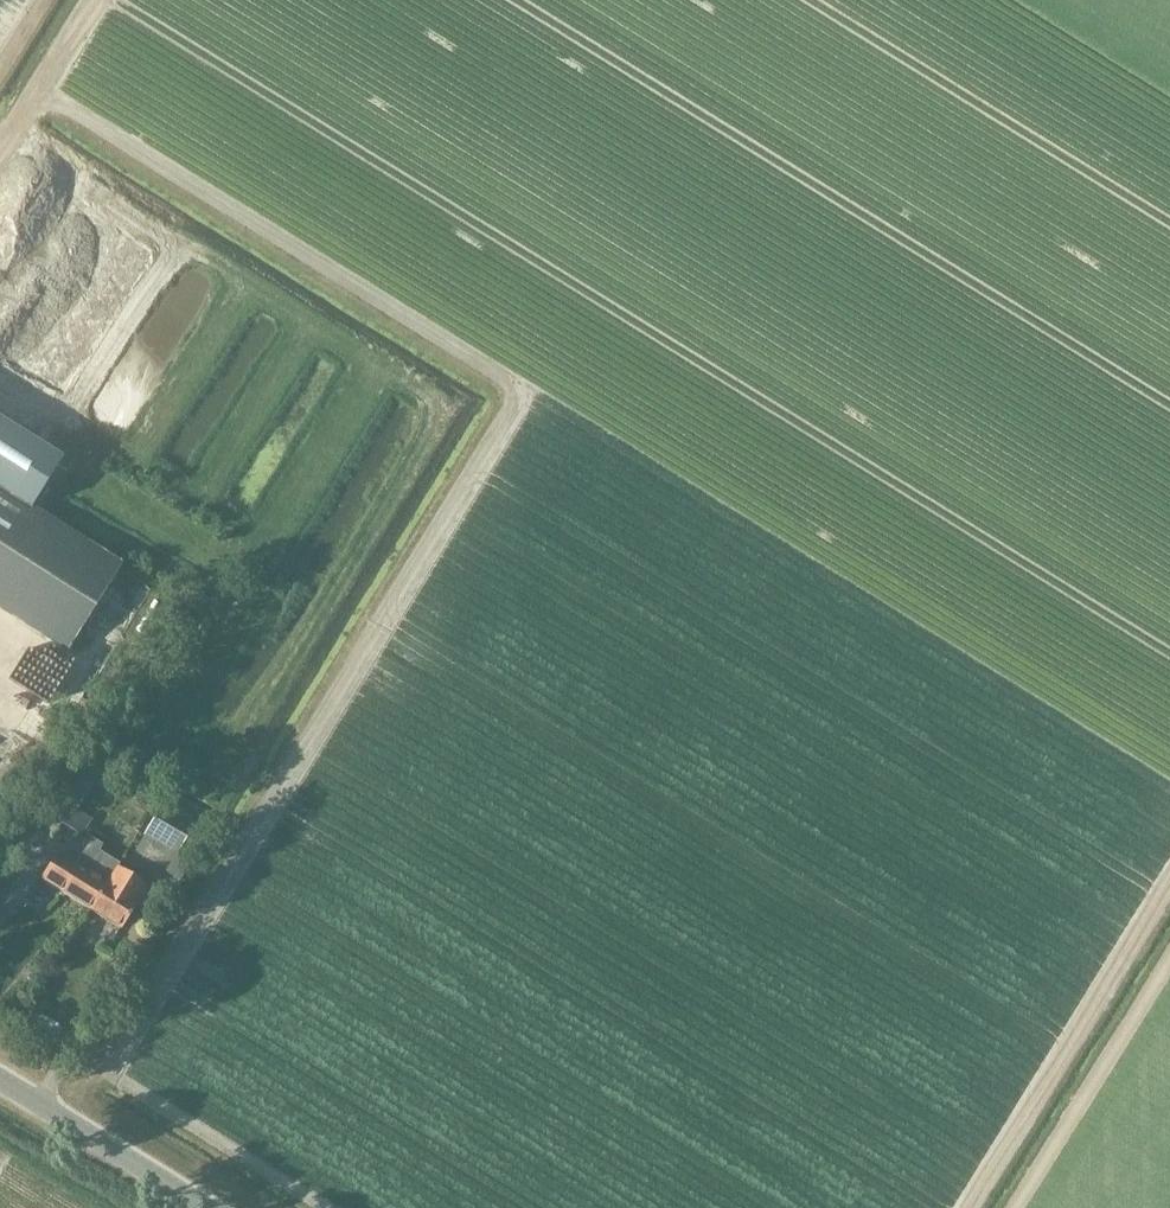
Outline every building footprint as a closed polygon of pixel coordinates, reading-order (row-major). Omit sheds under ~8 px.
[(69,645),(118,569),(28,512),(61,460),(0,421),(0,602),(69,645)] [(81,776),(66,801),(78,808),(93,783),(81,776)] [(143,835),(176,854),(194,822),(161,804),(143,835)] [(91,909),(119,863),(99,851),(103,845),(92,838),(83,852),(86,854),(79,867),(57,854),(42,880),(68,896),(91,909)] [(117,868),(120,863),(119,863),(91,909),(122,928),(138,903),(135,901),(145,885),(117,868)]
